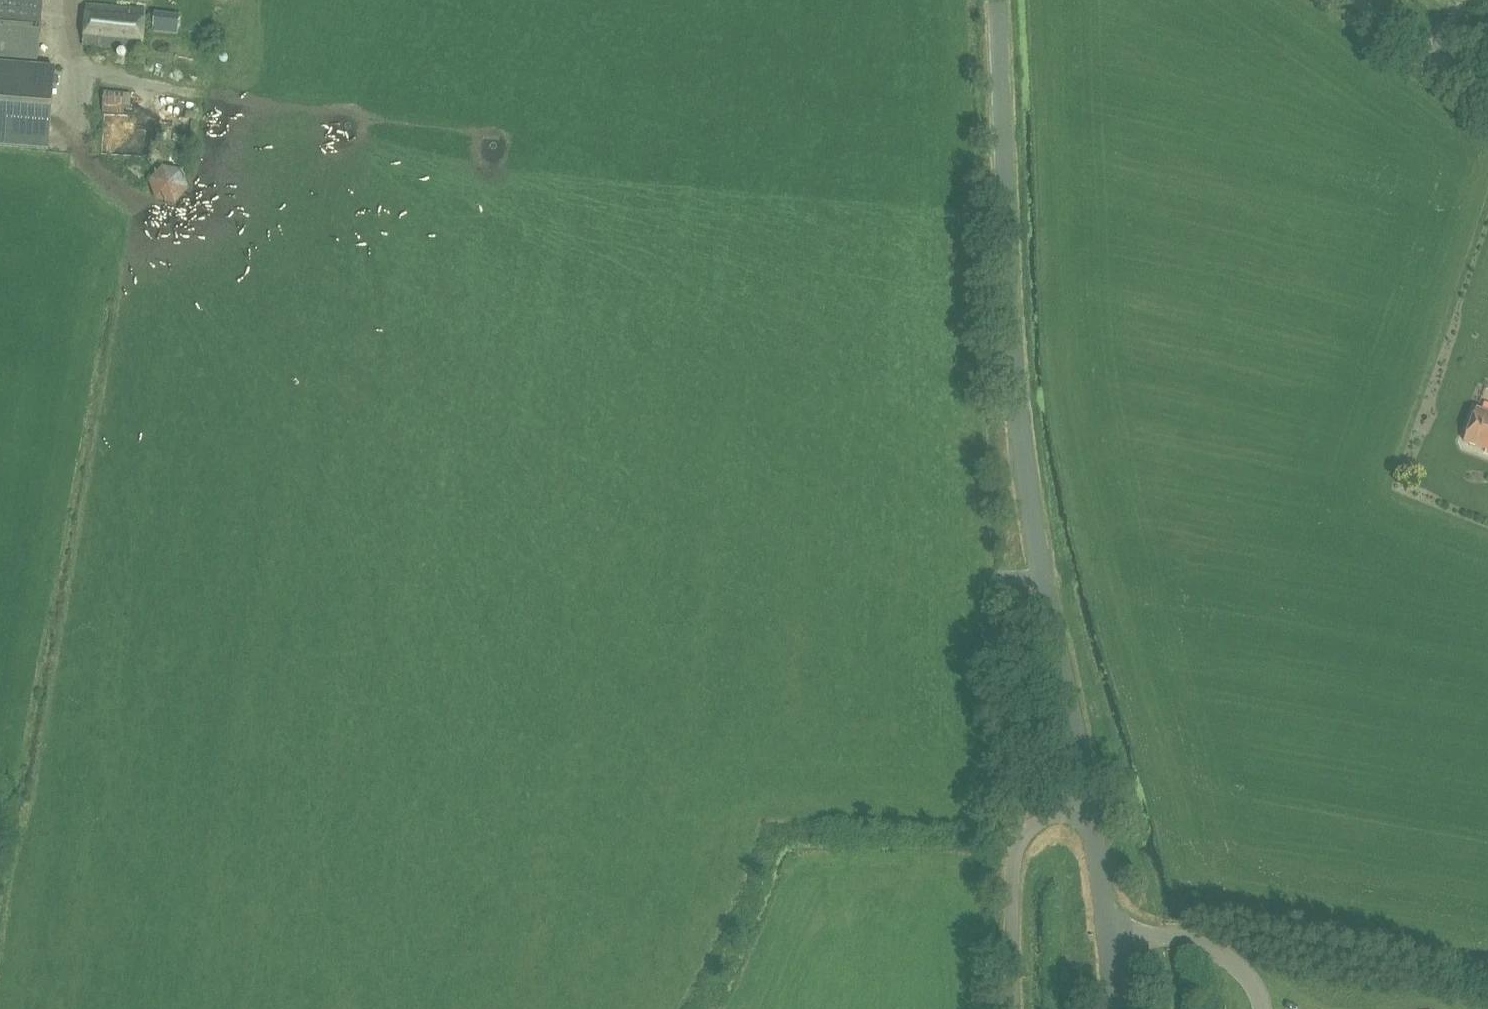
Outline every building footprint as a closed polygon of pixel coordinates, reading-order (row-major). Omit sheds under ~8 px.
[(49,149),(50,138),(56,69),(38,68),(43,0),(0,0),(0,146),(49,149)] [(147,8),(87,3),(83,46),(143,51),(147,8)] [(123,151),(123,132),(111,132),(111,151),(123,151)] [(160,162),(159,193),(189,194),(190,163),(160,162)] [(1476,408),(1464,441),(1486,449),(1485,451),(1487,453),(1487,412),(1476,408)]
